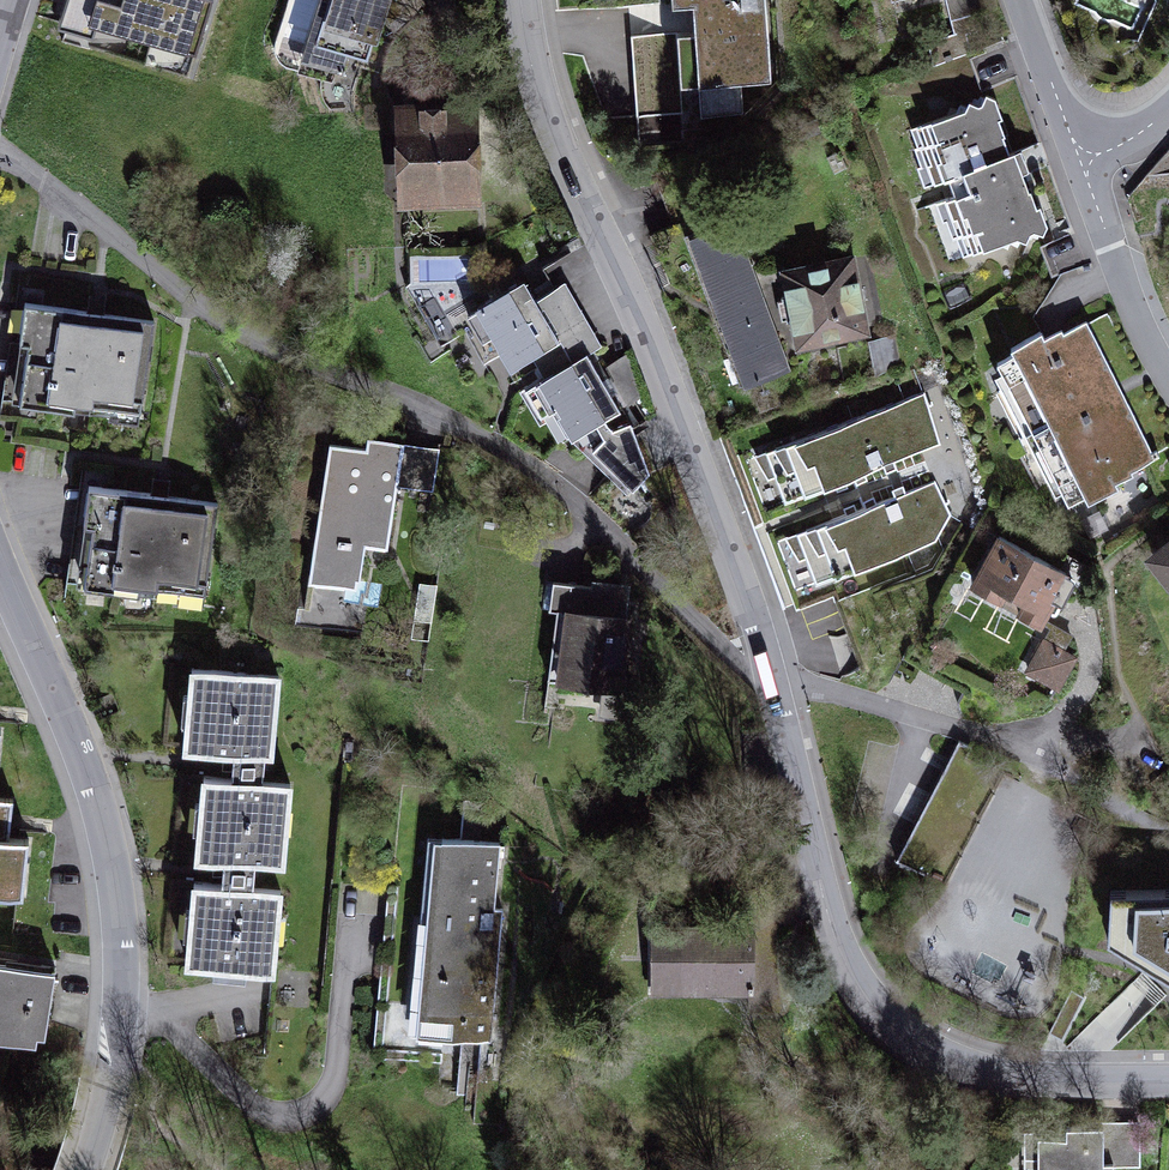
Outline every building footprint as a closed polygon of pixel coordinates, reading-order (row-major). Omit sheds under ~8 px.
[(88,0),(70,0),(62,27),(91,36),(93,27),(192,56),(209,0),(88,0)] [(317,43),(370,60),(379,30),(423,44),(437,0),(330,0),(317,43)] [(699,40),(682,41),(684,83),(703,82),(705,117),(744,115),(743,87),(770,86),(765,0),(697,0),(699,40)] [(959,22),(992,13),(989,0),(953,0),(959,22)] [(474,104),(393,109),(399,207),(480,202),(474,104)] [(998,104),(923,132),(971,260),(1046,233),(998,104)] [(745,230),(692,236),(716,311),(768,302),(745,230)] [(629,411),(580,335),(587,331),(549,261),(470,304),(507,374),(527,363),(574,444),(629,411)] [(866,266),(791,274),(800,357),(875,349),(866,266)] [(768,302),(716,311),(740,387),(791,375),(768,302)] [(166,319),(33,304),(21,409),(154,424),(166,319)] [(1092,323),(998,366),(1071,521),(1123,498),(1117,486),(1159,467),(1092,323)] [(948,454),(929,403),(751,467),(769,518),(770,518),(803,598),(938,546),(954,523),(948,454)] [(298,604),(295,622),(365,633),(369,607),(378,608),(382,585),(356,581),(363,540),(385,544),(394,484),(433,490),(439,448),(370,437),(368,450),(333,444),(307,606),(298,604)] [(223,501),(89,486),(77,598),(211,612),(223,501)] [(1070,576),(997,536),(970,585),(1043,625),(1070,576)] [(1149,567),(1168,593),(1168,551),(1149,567)] [(640,589),(556,580),(545,682),(629,691),(640,589)] [(1082,662),(1046,643),(1027,677),(1063,696),(1082,662)] [(275,673),(189,665),(182,744),(268,752),(275,673)] [(285,776),(204,769),(198,850),(279,856),(285,776)] [(938,880),(978,794),(937,776),(898,862),(938,880)] [(24,899),(29,840),(8,838),(12,804),(0,803),(0,897),(24,899)] [(522,853),(432,843),(409,1041),(500,1051),(522,853)] [(277,884),(195,877),(187,961),(270,968),(277,884)] [(1103,891),(1104,941),(1168,980),(1168,890),(1103,891)] [(755,930),(654,929),(654,992),(755,992),(755,930)] [(0,968),(0,1041),(42,1047),(52,974),(0,968)] [(1025,1134),(1024,1169),(1137,1169),(1137,1136),(1025,1134)]
